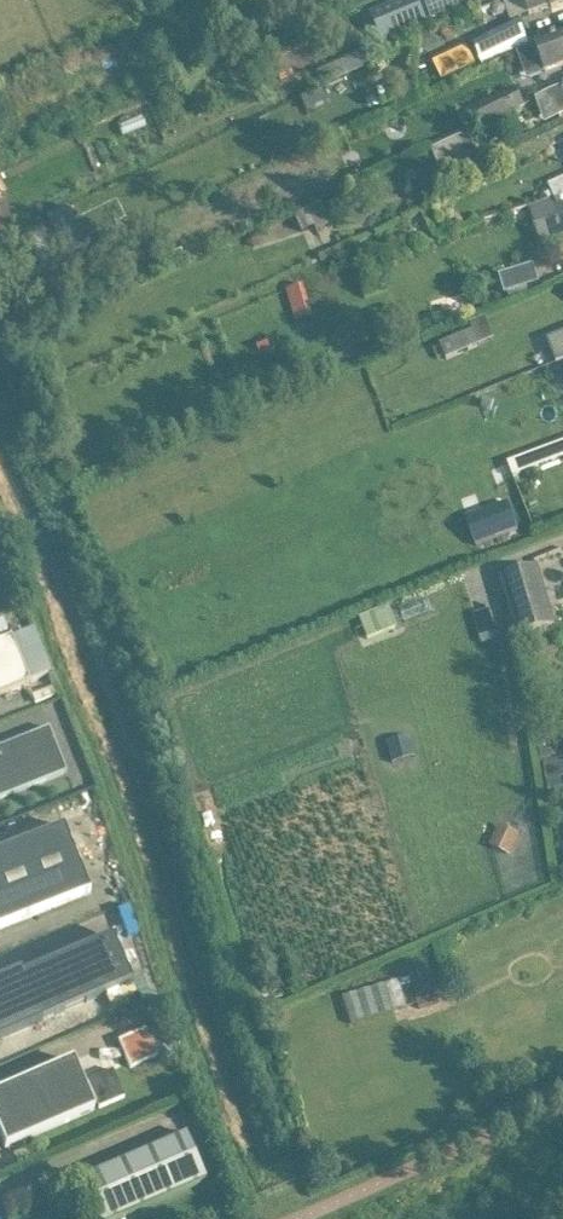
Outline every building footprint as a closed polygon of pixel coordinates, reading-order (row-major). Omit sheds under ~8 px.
[(380,40),(431,19),(431,18),(470,2),(469,0),(398,0),(369,12),(380,40)] [(529,13),(550,5),(551,9),(562,4),(562,0),(524,0),(529,13)] [(526,32),(520,19),(471,44),(477,57),(526,32)] [(535,44),(545,71),(562,64),(562,33),(535,44)] [(466,46),(454,52),(462,70),(475,64),(466,46)] [(370,50),(334,66),(340,79),(376,63),(370,50)] [(549,92),(536,99),(545,123),(559,116),(562,115),(562,86),(549,92)] [(516,91),(467,112),(474,129),(523,107),(516,91)] [(493,153),(501,170),(562,142),(562,120),(493,153)] [(431,151),(440,171),(477,155),(469,136),(431,151)] [(549,185),(555,199),(562,196),(562,179),(549,185)] [(530,207),(531,213),(539,241),(562,234),(562,196),(555,199),(530,207)] [(308,215),(296,220),(302,234),(314,229),(317,234),(331,228),(321,206),(307,212),(308,215)] [(67,207),(45,217),(66,259),(87,249),(67,207)] [(532,266),(499,276),(505,293),(538,283),(532,266)] [(313,294),(314,312),(330,311),(329,294),(313,294)] [(470,324),(437,338),(447,359),(480,345),(470,324)] [(547,339),(556,363),(562,360),(562,333),(547,339)] [(557,392),(515,400),(521,430),(562,421),(557,392)] [(529,469),(562,456),(562,443),(525,457),(529,469)] [(508,502),(465,518),(476,546),(518,530),(508,502)] [(519,636),(555,625),(538,566),(501,577),(519,636)] [(397,629),(389,608),(360,619),(368,640),(397,629)] [(489,610),(475,615),(483,643),(498,639),(489,610)] [(11,638),(0,642),(0,694),(28,683),(11,638)] [(48,728),(0,747),(0,799),(66,772),(48,728)] [(548,748),(538,749),(540,760),(550,758),(548,748)] [(515,815),(505,836),(528,847),(538,825),(515,815)] [(90,893),(64,826),(0,851),(0,929),(90,893)] [(135,901),(143,922),(153,918),(145,897),(135,901)] [(0,979),(0,1040),(132,983),(111,936),(22,974),(20,970),(0,979)] [(135,1031),(144,1057),(174,1047),(165,1021),(135,1031)] [(73,1060),(0,1092),(0,1137),(5,1148),(94,1109),(73,1060)] [(82,1180),(99,1218),(118,1218),(209,1180),(189,1134),(82,1180)]
